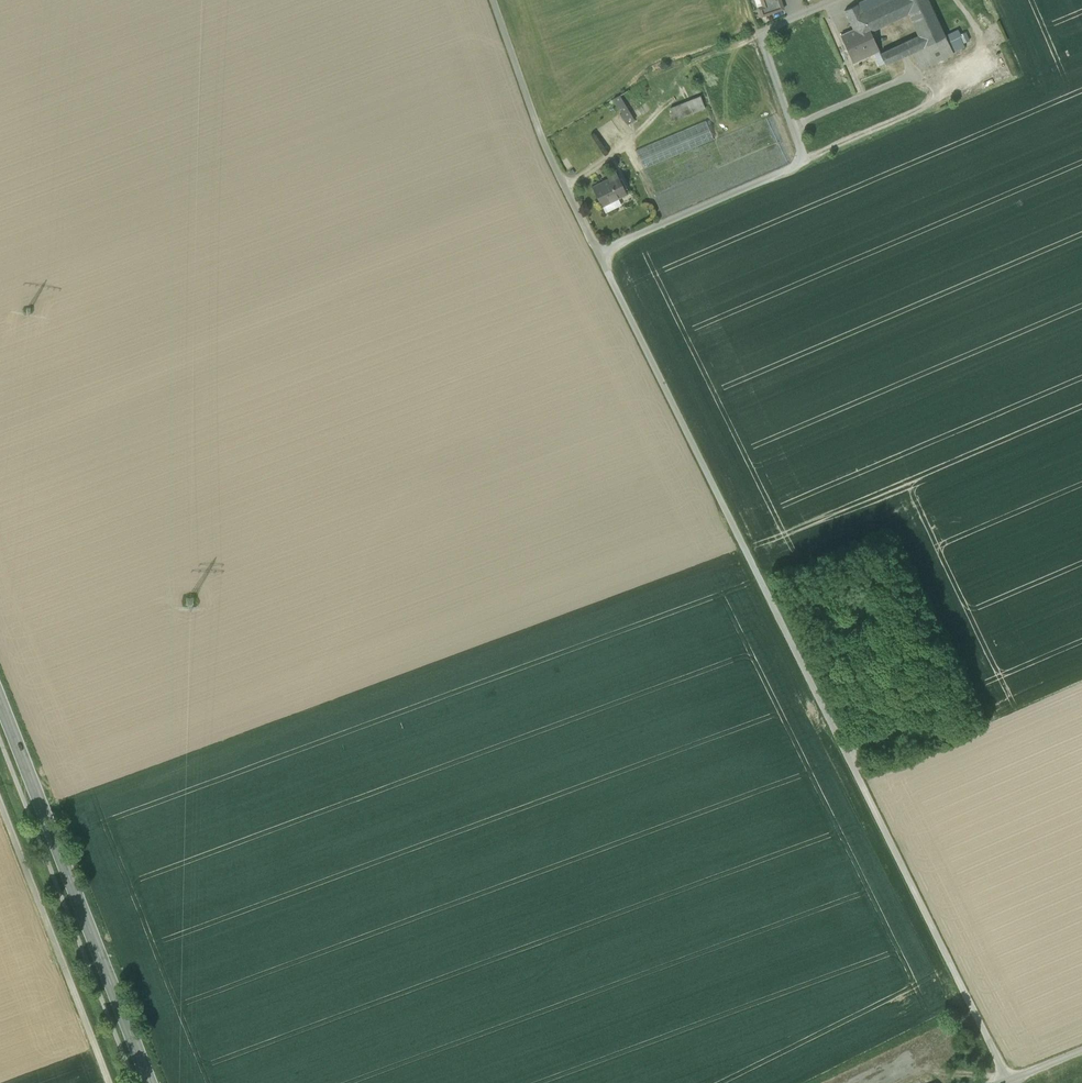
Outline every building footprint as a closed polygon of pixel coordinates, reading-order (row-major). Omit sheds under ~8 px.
[(761,0),(755,0),(758,9),(766,6),(764,0),(763,0),(761,0)] [(871,32),(900,18),(891,0),(886,0),(862,12),(858,4),(844,11),(853,29),(867,22),(871,32)] [(858,4),(862,12),(886,0),(866,0),(858,4)] [(900,18),(908,15),(901,0),(891,0),(900,18)] [(918,35),(923,47),(945,37),(944,36),(927,0),(901,0),(908,15),(918,35)] [(758,9),(761,17),(783,9),(781,2),(766,7),(766,6),(758,9)] [(840,35),(853,62),(873,52),(879,49),(871,32),(867,22),(853,29),(840,35)] [(945,37),(948,43),(960,37),(961,37),(960,34),(958,30),(944,36),(945,37)] [(961,37),(960,37),(963,44),(970,40),(966,32),(960,34),(961,37)] [(911,53),(923,47),(918,35),(903,42),(909,54),(911,53)] [(945,37),(923,47),(931,64),(953,54),(952,53),(948,43),(945,37)] [(964,47),(963,44),(960,37),(948,43),(952,53),(964,47)] [(901,58),(909,54),(903,42),(895,46),(901,58)] [(886,65),(901,58),(895,46),(881,53),(879,49),(873,52),(880,66),(885,63),(886,65)] [(919,70),(931,64),(923,47),(911,53),(919,70)] [(635,120),(620,95),(613,99),(622,113),(620,115),(628,125),(634,121),(635,120)] [(670,107),(675,120),(705,108),(701,96),(670,107)] [(635,151),(643,170),(714,140),(706,120),(635,151)] [(593,187),(600,203),(616,196),(618,199),(627,195),(617,172),(607,176),(609,180),(593,187)] [(616,196),(600,203),(601,206),(618,199),(616,196)] [(620,205),(618,199),(601,206),(604,213),(620,205)]
